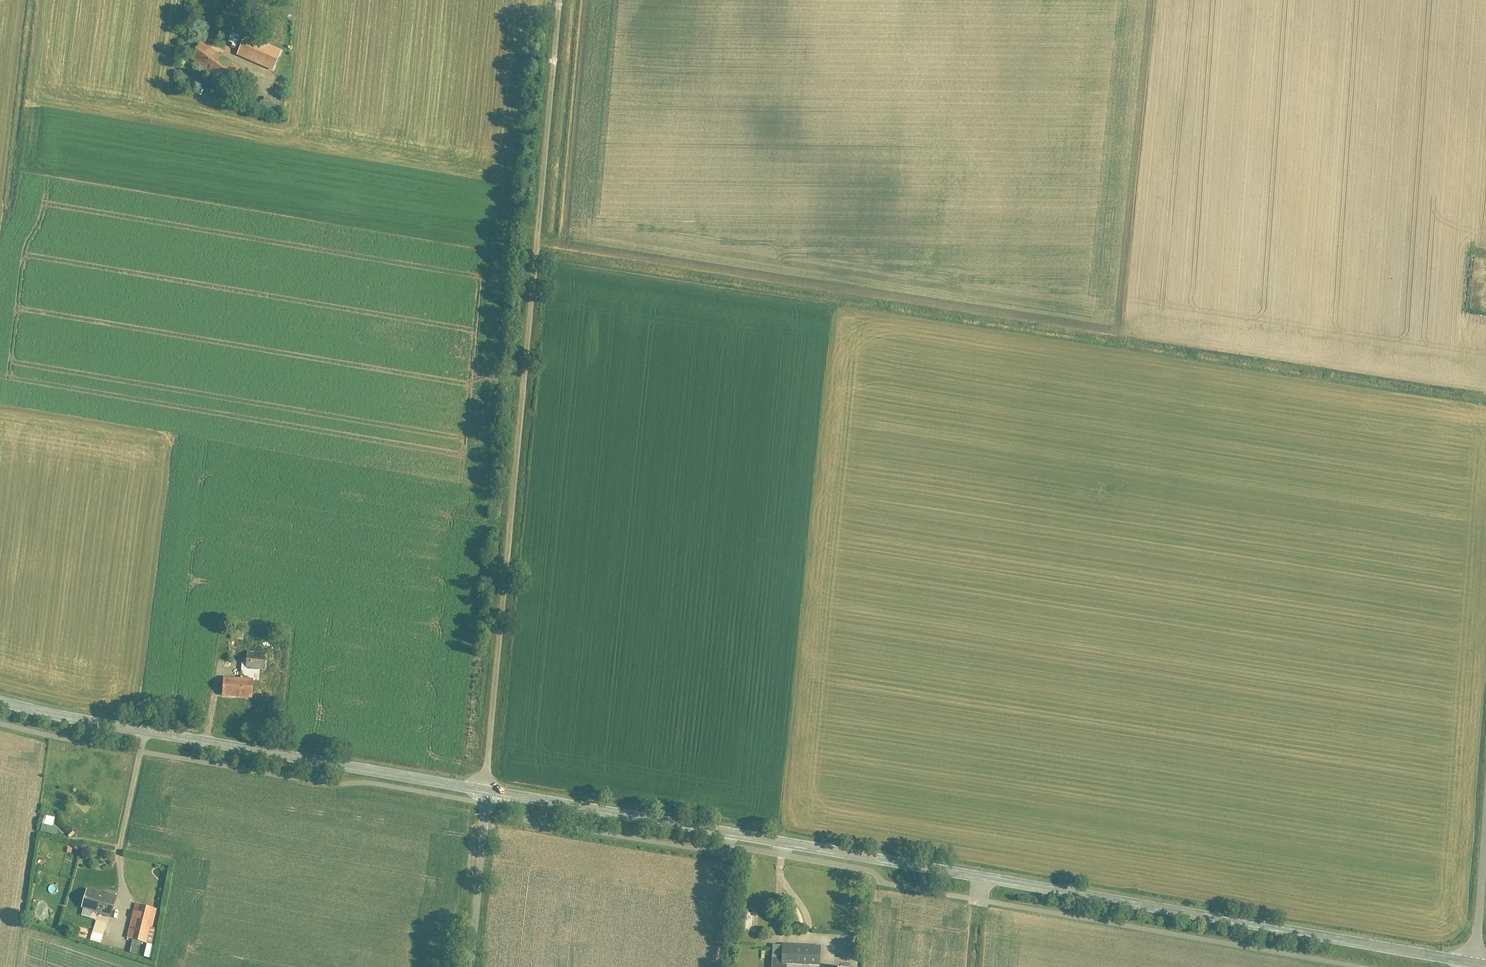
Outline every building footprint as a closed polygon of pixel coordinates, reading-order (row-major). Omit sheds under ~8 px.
[(243,39),(238,53),(272,66),(277,51),(243,39)] [(238,72),(194,44),(186,57),(204,69),(201,74),(226,90),(238,72)] [(264,656),(243,653),(242,664),(235,663),(233,682),(222,680),(220,698),(252,702),(255,673),(262,673),(264,656)] [(110,899),(82,891),(77,908),(106,916),(110,899)] [(150,911),(132,908),(126,937),(144,941),(150,911)] [(819,948),(772,946),(771,966),(818,966),(819,948)]
